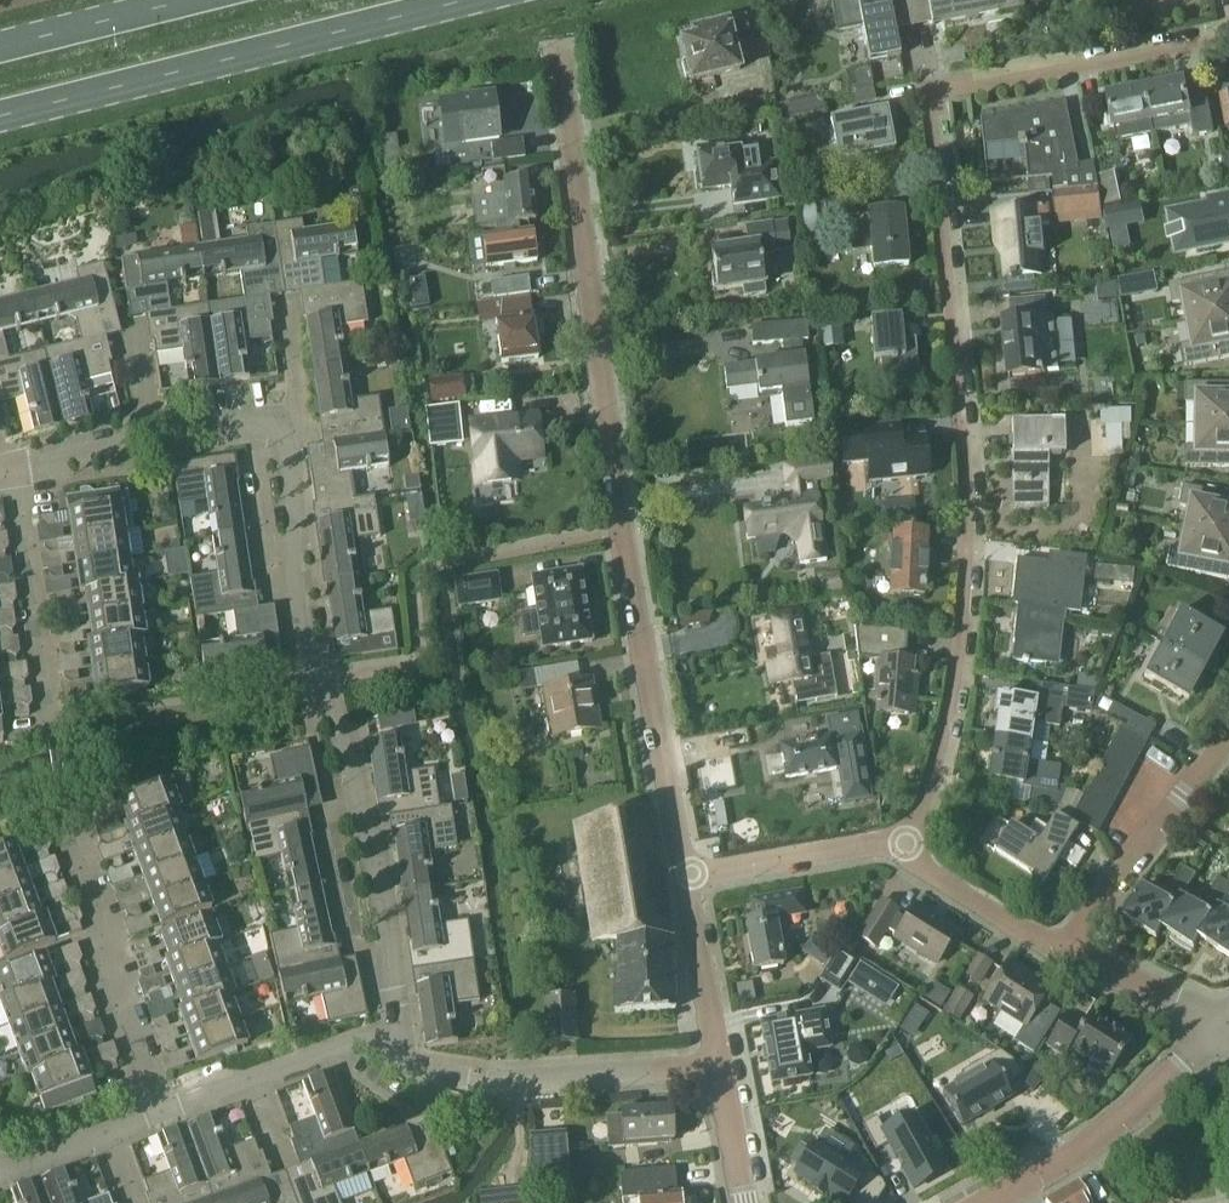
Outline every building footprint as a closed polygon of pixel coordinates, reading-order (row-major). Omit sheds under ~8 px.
[(835,32),(860,28),(867,62),(898,56),(893,30),(911,26),(906,0),(830,0),(835,32)] [(1020,0),(906,0),(911,26),(930,23),(931,26),(1021,9),(1020,0)] [(748,39),(744,18),(691,31),(693,39),(679,42),(684,64),(680,65),(684,80),(689,79),(690,82),(738,71),(731,43),(748,39)] [(1209,134),(1203,100),(1186,103),(1182,82),(1144,89),(1153,134),(1189,127),(1191,137),(1209,134)] [(1113,129),(1113,130),(1115,142),(1153,135),(1153,134),(1144,89),(1107,96),(1110,113),(1106,116),(1108,128),(1113,129)] [(1219,98),(1225,129),(1228,129),(1228,97),(1219,98)] [(500,116),(498,99),(494,100),(494,98),(440,104),(445,144),(498,138),(495,117),(500,116)] [(725,104),(727,119),(767,114),(765,99),(725,104)] [(983,147),(1020,144),(1021,148),(1024,147),(1027,180),(1051,178),(1052,193),(1097,189),(1095,178),(1093,164),(1077,167),(1065,102),(980,119),(983,147)] [(892,151),(884,109),(827,121),(836,162),(892,151)] [(759,136),(757,122),(734,125),(736,139),(759,136)] [(525,158),(522,140),(490,143),(492,162),(525,158)] [(754,167),(752,154),(737,156),(737,152),(724,154),(723,148),(693,153),(697,175),(694,176),(696,188),(699,188),(700,191),(729,186),(732,205),(777,197),(771,164),(754,167)] [(397,151),(381,153),(383,168),(399,166),(397,151)] [(1119,203),(1112,174),(1095,178),(1097,189),(1101,207),(1119,203)] [(1048,178),(1027,180),(1029,195),(1050,193),(1048,178)] [(530,230),(529,221),(535,220),(530,179),(502,182),(503,186),(489,187),(491,197),(471,200),(474,227),(500,224),(501,234),(530,230)] [(1101,220),(1097,189),(1052,193),(1056,225),(1101,220)] [(854,219),(852,199),(823,202),(824,221),(854,219)] [(1228,242),(1228,202),(1181,212),(1188,250),(1228,242)] [(1048,225),(1045,207),(992,211),(996,247),(1001,246),(1005,280),(1041,276),(1035,226),(1048,225)] [(788,251),(790,250),(784,208),(764,211),(766,225),(743,228),(746,246),(709,253),(712,274),(708,275),(710,289),(714,289),(715,294),(762,287),(758,257),(774,254),(774,253),(788,251)] [(906,266),(900,211),(867,214),(868,228),(847,230),(849,252),(870,250),(872,270),(906,266)] [(356,256),(351,225),(302,232),(300,221),(273,225),(279,270),(294,268),(298,289),(302,293),(323,289),(319,262),(356,256)] [(279,270),(273,225),(245,229),(247,240),(197,248),(202,279),(239,274),(243,301),(263,298),(267,293),(264,272),(279,270)] [(539,245),(538,237),(533,234),(533,231),(530,232),(530,230),(501,234),(501,235),(495,236),(496,249),(484,251),(485,265),(497,263),(498,267),(536,262),(534,249),(539,245)] [(202,279),(197,248),(120,259),(125,294),(141,292),(144,312),(149,316),(170,312),(166,285),(202,279)] [(36,326),(72,317),(79,343),(99,338),(102,333),(97,313),(113,309),(102,265),(74,272),(76,284),(29,296),(36,326)] [(1167,284),(1171,304),(1185,301),(1189,322),(1228,315),(1228,272),(1167,284)] [(1137,276),(1122,279),(1125,293),(1139,290),(1137,276)] [(423,277),(408,280),(413,308),(428,306),(423,277)] [(529,293),(527,279),(492,284),(494,298),(529,293)] [(344,364),(338,327),(366,323),(360,282),(326,287),(328,304),(309,307),(304,313),(313,369),(344,364)] [(29,296),(0,303),(0,363),(7,361),(0,335),(36,326),(29,296)] [(539,330),(538,323),(534,318),(532,319),(529,298),(493,303),(475,305),(477,325),(494,323),(500,364),(537,359),(533,335),(536,335),(539,330)] [(270,338),(267,317),(263,314),(243,317),(240,300),(206,306),(217,384),(248,380),(242,342),(270,338)] [(1035,338),(1047,337),(1043,300),(1009,303),(1011,321),(1002,322),(1008,378),(1039,374),(1035,338)] [(217,384),(206,306),(173,311),(175,327),(155,330),(151,335),(154,355),(181,351),(187,389),(217,384)] [(1189,322),(1193,344),(1179,346),(1183,366),(1228,357),(1228,315),(1189,322)] [(917,383),(913,340),(900,341),(897,316),(869,319),(873,361),(878,360),(880,387),(917,383)] [(807,340),(805,321),(750,328),(752,345),(780,343),(783,360),(752,364),(753,365),(723,369),(726,390),(756,388),(758,395),(779,392),(782,428),(809,425),(802,358),(800,357),(799,341),(807,340)] [(1144,334),(1131,337),(1135,350),(1147,347),(1144,334)] [(110,377),(104,356),(100,354),(80,359),(76,343),(42,351),(62,428),(92,420),(83,384),(110,377)] [(42,351),(11,359),(15,375),(0,378),(0,404),(23,398),(33,435),(62,428),(42,351)] [(383,437),(377,397),(349,401),(344,364),(313,369),(322,427),(327,430),(347,427),(349,442),(349,443),(383,437)] [(427,380),(429,402),(463,399),(461,377),(427,380)] [(1185,383),(1184,404),(1199,404),(1199,425),(1228,426),(1228,384),(1185,383)] [(458,406),(423,410),(427,449),(462,445),(458,406)] [(1131,409),(1101,409),(1101,425),(1107,424),(1107,453),(1122,453),(1122,424),(1131,424),(1131,409)] [(540,454),(535,417),(470,427),(477,478),(483,484),(510,481),(515,474),(513,458),(540,454)] [(1063,454),(1061,420),(1008,422),(1012,510),(1044,508),(1042,455),(1063,454)] [(1199,425),(1198,447),(1184,447),(1184,467),(1228,467),(1228,426),(1199,425)] [(838,433),(842,466),(866,464),(868,484),(926,478),(922,439),(893,442),(891,428),(838,433)] [(354,500),(354,499),(350,472),(388,466),(383,437),(349,443),(349,442),(325,445),(322,449),(325,470),(309,473),(314,507),(337,503),(354,500)] [(242,534),(233,477),(228,473),(208,476),(206,460),(171,465),(178,506),(206,502),(211,538),(242,534)] [(824,564),(814,484),(831,482),(829,462),(782,468),(784,488),(789,488),(791,501),(764,504),(765,510),(742,512),(746,540),(782,535),(796,547),(799,567),(824,564)] [(1182,486),(1178,506),(1192,509),(1188,530),(1228,538),(1228,495),(1182,486)] [(124,532),(118,490),(65,499),(71,540),(124,532)] [(356,578),(351,542),(379,538),(373,496),(354,499),(354,500),(337,503),(340,518),(320,521),(316,525),(325,583),(356,578)] [(887,502),(889,520),(913,518),(911,500),(887,502)] [(170,509),(159,511),(160,522),(171,520),(170,509)] [(39,518),(40,525),(45,529),(55,527),(53,516),(39,518)] [(926,532),(891,530),(888,594),(922,596),(926,532)] [(1188,530),(1184,551),(1170,548),(1166,568),(1228,580),(1228,579),(1228,538),(1188,530)] [(128,558),(124,532),(71,540),(75,566),(128,558)] [(251,592),(242,534),(211,538),(217,576),(189,580),(195,620),(230,615),(227,599),(247,596),(251,592)] [(42,544),(43,551),(49,555),(58,553),(57,542),(42,544)] [(1080,583),(1083,558),(1051,555),(1050,564),(1016,560),(1010,604),(1064,611),(1064,610),(1071,611),(1075,583),(1080,583)] [(132,583),(132,582),(128,558),(75,566),(80,593),(85,593),(84,591),(132,583)] [(1115,565),(1111,576),(1132,582),(1136,571),(1115,565)] [(46,570),(47,576),(53,581),(62,579),(60,567),(46,570)] [(1092,581),(1109,583),(1111,568),(1093,567),(1092,581)] [(535,613),(519,615),(523,637),(538,635),(541,650),(590,643),(579,570),(530,578),(535,613)] [(815,575),(819,596),(843,591),(838,570),(815,575)] [(7,580),(2,576),(0,576),(0,588),(8,587),(7,580)] [(495,576),(453,582),(457,608),(499,602),(495,576)] [(396,651),(390,611),(362,615),(356,578),(325,583),(334,640),(339,643),(359,640),(361,656),(396,651)] [(141,609),(137,582),(132,582),(132,583),(84,591),(85,593),(88,617),(141,609)] [(55,595),(56,602),(61,606),(71,604),(69,593),(55,595)] [(11,606),(6,602),(0,602),(0,614),(13,613),(11,606)] [(1064,611),(1010,604),(1010,605),(1015,606),(1010,643),(1013,643),(1011,660),(1049,664),(1053,632),(1058,633),(1060,620),(1063,621),(1064,611)] [(278,641),(273,607),(232,613),(236,641),(199,647),(203,677),(261,668),(265,664),(262,644),(278,641)] [(140,638),(146,637),(141,609),(88,617),(92,642),(92,643),(140,636),(140,638)] [(1214,633),(1177,612),(1159,645),(1197,665),(1214,633)] [(806,658),(798,613),(770,618),(778,664),(765,666),(769,687),(788,684),(789,694),(798,699),(823,694),(828,688),(823,661),(816,656),(806,658)] [(697,614),(678,616),(679,627),(699,625),(697,614)] [(59,621),(60,628),(65,632),(75,630),(73,619),(59,621)] [(10,632),(5,628),(0,629),(0,641),(11,639),(10,632)] [(886,652),(887,630),(852,628),(855,659),(870,660),(879,660),(877,692),(868,691),(867,701),(876,702),(875,712),(907,715),(908,700),(913,701),(915,674),(910,674),(911,660),(885,659),(886,652)] [(144,662),(140,638),(140,636),(92,643),(92,642),(87,642),(91,670),(144,662)] [(58,647),(59,654),(64,658),(74,657),(72,645),(58,647)] [(1197,665),(1159,645),(1142,679),(1178,699),(1197,665)] [(14,658),(9,654),(0,656),(0,659),(1,667),(15,665),(14,658)] [(148,688),(144,662),(91,670),(95,696),(148,688)] [(62,674),(63,680),(68,684),(78,683),(76,671),(62,674)] [(532,671),(519,673),(522,692),(535,690),(532,671)] [(1075,676),(1074,689),(1075,690),(1096,693),(1100,679),(1077,677),(1075,676)] [(24,690),(23,683),(17,679),(8,681),(10,693),(24,690)] [(600,730),(591,680),(541,689),(550,739),(600,730)] [(994,696),(992,714),(997,715),(993,737),(1026,743),(1045,745),(1048,726),(1058,727),(1061,710),(1062,710),(1091,714),(1094,694),(1075,691),(1065,689),(1037,686),(1035,700),(1000,694),(999,697),(994,696)] [(1153,727),(1097,696),(1093,711),(1119,725),(1146,741),(1153,727)] [(28,716),(27,709),(21,705),(12,707),(14,718),(28,716)] [(861,753),(856,725),(836,729),(838,743),(829,744),(828,740),(778,749),(783,779),(834,770),(831,754),(841,753),(841,756),(861,753)] [(1146,741),(1119,725),(1069,819),(1096,834),(1146,741)] [(438,807),(432,768),(405,772),(399,735),(367,740),(376,798),(382,802),(400,799),(403,815),(414,813),(414,812),(438,809),(438,807)] [(1026,743),(993,737),(987,780),(1018,785),(1018,788),(1026,789),(1024,802),(1058,807),(1064,788),(1055,786),(1058,766),(1042,764),(1045,745),(1026,743)] [(277,817),(300,812),(304,806),(300,787),(315,784),(308,750),(267,759),(273,785),(237,793),(244,824),(277,816),(277,817)] [(162,786),(158,774),(122,787),(126,799),(119,801),(128,825),(128,826),(173,809),(174,811),(179,809),(169,783),(162,786)] [(464,781),(451,783),(454,804),(467,802),(464,781)] [(433,889),(428,851),(456,847),(450,806),(438,807),(438,809),(414,812),(414,813),(416,827),(397,830),(393,836),(401,894),(433,889)] [(101,821),(110,818),(105,807),(92,812),(94,818),(101,821)] [(182,834),(174,811),(173,809),(128,826),(128,825),(123,827),(133,853),(182,834)] [(675,1010),(671,935),(652,811),(573,824),(591,942),(615,941),(617,984),(612,984),(614,1013),(675,1010)] [(280,831),(277,817),(277,816),(244,824),(252,863),(280,857),(288,893),(318,886),(305,830),(299,827),(280,831)] [(1082,853),(1066,843),(1074,830),(1053,816),(1035,843),(1008,826),(994,847),(1044,879),(1057,858),(1073,868),(1082,853)] [(105,847),(114,844),(110,833),(97,838),(99,844),(105,847)] [(191,858),(182,834),(133,853),(142,877),(191,858)] [(13,844),(0,849),(0,878),(22,870),(13,844)] [(41,851),(32,854),(36,865),(49,860),(47,854),(41,851)] [(200,884),(216,878),(206,853),(142,877),(151,902),(200,884)] [(114,872),(123,869),(119,858),(106,863),(108,869),(114,872)] [(1156,938),(1161,930),(1181,897),(1193,876),(1181,868),(1167,892),(1169,893),(1165,900),(1142,886),(1123,919),(1156,938)] [(22,870),(0,878),(0,906),(31,894),(22,870)] [(50,875),(41,878),(45,889),(58,884),(56,878),(50,875)] [(1228,889),(1228,885),(1218,878),(1204,902),(1206,903),(1203,909),(1181,897),(1161,930),(1193,949),(1198,939),(1219,907),(1228,889)] [(123,897),(132,893),(128,882),(115,887),(117,894),(123,897)] [(210,909),(200,884),(151,902),(160,927),(210,909)] [(311,968),(310,967),(307,953),(326,949),(330,944),(318,886),(288,893),(296,930),(269,936),(278,975),(311,968)] [(472,962),(466,920),(438,924),(433,889),(401,894),(410,951),(414,954),(434,951),(437,967),(472,962)] [(31,894),(0,906),(0,934),(40,919),(40,917),(31,894)] [(799,894),(750,902),(753,921),(744,923),(752,970),(781,965),(773,919),(802,914),(799,894)] [(59,900),(50,903),(54,914),(67,909),(65,903),(59,900)] [(880,901),(856,938),(873,948),(885,929),(887,931),(896,936),(894,939),(935,965),(956,932),(915,906),(905,921),(895,914),(896,911),(880,901)] [(133,921),(142,918),(137,907),(124,912),(126,918),(133,921)] [(1219,907),(1198,939),(1228,957),(1228,913),(1219,907)] [(45,915),(40,917),(40,919),(0,934),(0,949),(4,961),(55,942),(45,915)] [(215,945),(219,943),(209,917),(159,935),(168,959),(168,960),(214,943),(215,945)] [(72,923),(63,926),(68,937),(81,932),(79,926),(72,923)] [(814,940),(804,957),(824,968),(833,952),(814,940)] [(141,955),(150,952),(146,941),(133,946),(135,952),(141,955)] [(223,968),(215,945),(214,943),(168,960),(168,959),(164,960),(174,986),(223,968)] [(837,951),(818,981),(838,994),(847,980),(868,994),(869,993),(866,991),(876,975),(837,951)] [(979,987),(992,967),(976,956),(963,977),(979,987)] [(53,983),(44,957),(0,973),(0,992),(3,999),(3,1000),(49,983),(49,984),(53,983)] [(366,1016),(359,981),(343,984),(339,964),(334,962),(310,967),(311,968),(278,975),(284,1005),(321,997),(327,1025),(366,1016)] [(478,1001),(472,962),(437,967),(439,981),(418,984),(415,989),(423,1047),(455,1042),(449,1005),(478,1001)] [(72,963),(63,966),(67,977),(80,972),(78,966),(72,963)] [(1048,990),(1007,964),(983,1001),(1024,1027),(1048,990)] [(146,981),(155,978),(151,967),(137,972),(140,978),(146,981)] [(229,996),(233,994),(223,968),(174,986),(182,1009),(183,1011),(228,994),(229,996)] [(49,984),(49,983),(3,1000),(3,999),(0,1000),(0,1008),(7,1027),(58,1008),(49,984)] [(76,989),(67,992),(71,1003),(85,998),(82,992),(76,989)] [(971,999),(958,991),(945,1013),(957,1021),(971,999)] [(155,1006),(164,1003),(160,992),(146,997),(149,1003),(155,1006)] [(229,996),(228,994),(183,1011),(182,1009),(177,1011),(187,1037),(237,1019),(229,996)] [(577,1042),(574,995),(544,998),(547,1044),(577,1042)] [(67,1033),(58,1008),(7,1027),(16,1051),(67,1033)] [(822,1012),(759,1024),(770,1084),(809,1077),(808,1074),(804,1053),(826,1049),(828,1049),(822,1012)] [(85,1013),(76,1017),(80,1028),(94,1023),(92,1016),(85,1013)] [(1129,1041),(1121,1036),(1120,1033),(1113,1029),(1110,1029),(1088,1015),(1082,1024),(1066,1014),(1045,1046),(1063,1058),(1069,1049),(1087,1060),(1085,1063),(1086,1069),(1096,1075),(1101,1074),(1103,1071),(1108,1074),(1129,1041)] [(160,1032),(169,1029),(164,1018),(151,1023),(153,1029),(160,1032)] [(246,1044),(237,1019),(187,1037),(196,1062),(246,1044)] [(75,1056),(67,1033),(16,1051),(26,1077),(31,1075),(30,1074),(76,1057),(75,1056)] [(95,1038),(86,1041),(90,1052),(103,1047),(101,1041),(95,1038)] [(169,1057),(178,1053),(173,1042),(160,1047),(162,1054),(169,1057)] [(1020,1078),(1011,1061),(997,1052),(959,1074),(963,1080),(941,1093),(961,1127),(1010,1099),(1003,1087),(1020,1078)] [(95,1095),(80,1054),(75,1056),(76,1057),(30,1074),(31,1075),(45,1114),(95,1095)] [(108,1061),(99,1064),(103,1075),(116,1070),(114,1064),(108,1061)] [(358,1145),(330,1071),(301,1082),(314,1117),(288,1126),(295,1147),(303,1149),(320,1143),(325,1156),(325,1157),(358,1145)] [(673,1140),(670,1109),(619,1113),(619,1117),(605,1119),(607,1143),(609,1146),(612,1148),(615,1149),(624,1148),(623,1145),(636,1144),(636,1147),(657,1146),(656,1142),(673,1140)] [(244,1186),(238,1172),(258,1165),(260,1160),(252,1140),(226,1150),(213,1115),(184,1125),(212,1199),(244,1188),(244,1186)] [(943,1173),(911,1115),(882,1131),(875,1118),(861,1126),(875,1151),(887,1145),(912,1190),(943,1173)] [(184,1125),(155,1136),(168,1171),(143,1181),(150,1202),(154,1202),(157,1202),(174,1197),(176,1202),(202,1202),(212,1199),(184,1125)] [(368,1173),(403,1160),(413,1187),(450,1173),(438,1140),(424,1145),(418,1127),(411,1125),(358,1145),(368,1173)] [(528,1137),(528,1185),(565,1178),(562,1134),(528,1137)] [(358,1145),(325,1157),(325,1156),(303,1164),(300,1170),(307,1189),(292,1195),(295,1202),(338,1202),(332,1186),(368,1173),(358,1145)] [(793,1174),(812,1186),(809,1190),(821,1197),(823,1193),(839,1202),(844,1202),(875,1202),(884,1189),(880,1181),(862,1170),(859,1174),(811,1145),(807,1151),(799,1146),(789,1163),(797,1168),(793,1174)] [(67,1168),(38,1179),(47,1202),(80,1202),(67,1168)] [(684,1199),(679,1199),(679,1194),(676,1194),(673,1169),(619,1174),(622,1199),(638,1198),(639,1202),(684,1202),(684,1199)] [(279,1200),(272,1181),(266,1178),(244,1186),(244,1188),(212,1199),(213,1202),(295,1202),(292,1195),(279,1200)] [(38,1179),(9,1189),(14,1202),(47,1202),(38,1179)] [(1075,1183),(1044,1201),(1046,1202),(1086,1202),(1075,1183)] [(107,1194),(83,1202),(110,1202),(107,1194)]
